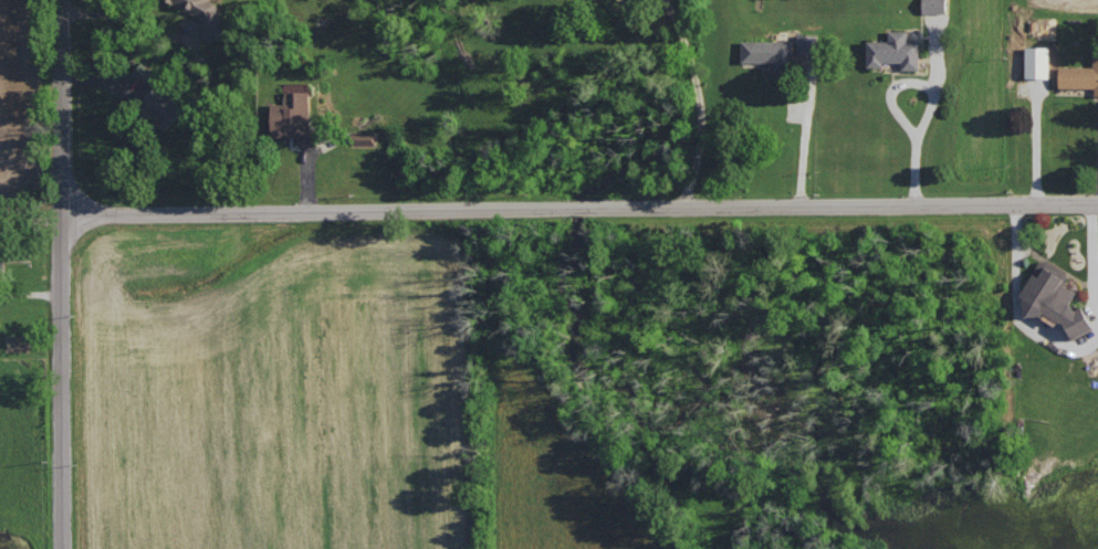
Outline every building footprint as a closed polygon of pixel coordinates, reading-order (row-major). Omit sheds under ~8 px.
[(218,0),(167,0),(200,14),(207,41),(227,35),(218,0)] [(947,12),(947,0),(923,0),(923,11),(947,12)] [(868,40),(868,66),(884,66),(884,61),(903,61),(903,68),(920,69),(921,40),(909,40),(909,29),(890,29),(890,40),(868,40)] [(798,54),(818,55),(819,33),(799,32),(798,54)] [(742,40),(743,62),(775,61),(776,71),(794,71),(793,39),(742,40)] [(1060,86),(1096,86),(1096,95),(1097,95),(1097,54),(1094,54),(1094,66),(1060,65),(1060,86)] [(147,84),(158,75),(144,60),(134,70),(147,84)] [(139,104),(165,130),(191,104),(166,78),(139,104)] [(313,88),(286,89),(286,102),(272,103),(273,136),(298,135),(299,145),(315,144),(313,88)] [(1074,338),(1095,327),(1086,311),(1070,303),(1077,290),(1062,282),(1068,271),(1045,259),(1039,262),(1020,297),(1065,322),(1074,338)]
